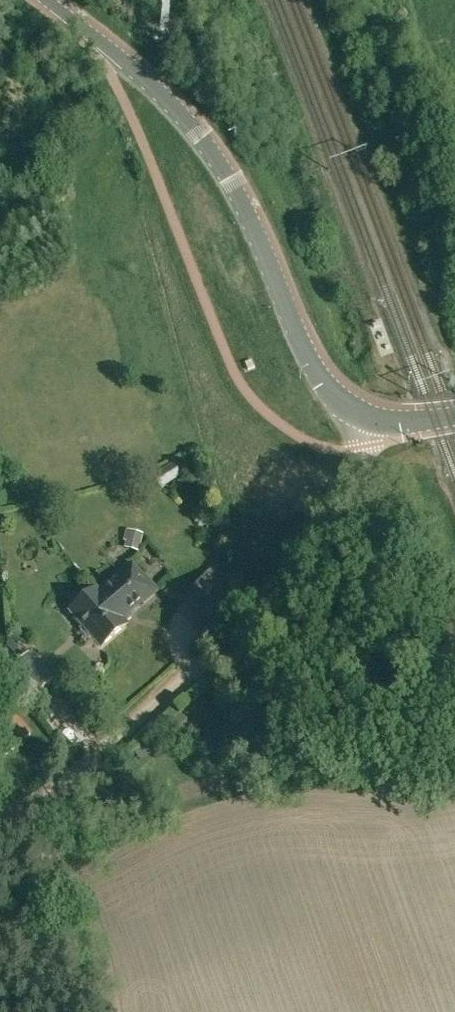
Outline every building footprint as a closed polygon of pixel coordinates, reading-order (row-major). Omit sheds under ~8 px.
[(180,476),(172,464),(160,472),(167,484),(180,476)] [(125,548),(139,552),(144,534),(127,529),(124,540),(127,541),(125,548)] [(119,578),(99,595),(96,598),(116,621),(120,618),(141,600),(142,601),(155,591),(143,577),(142,578),(132,567),(130,568),(130,567),(118,577),(119,578)] [(187,596),(214,619),(232,598),(206,575),(187,596)] [(71,610),(101,645),(126,625),(120,618),(116,621),(96,598),(99,595),(95,590),(71,610)] [(9,669),(33,696),(50,681),(27,654),(9,669)] [(251,701),(252,711),(262,710),(261,700),(251,701)]
